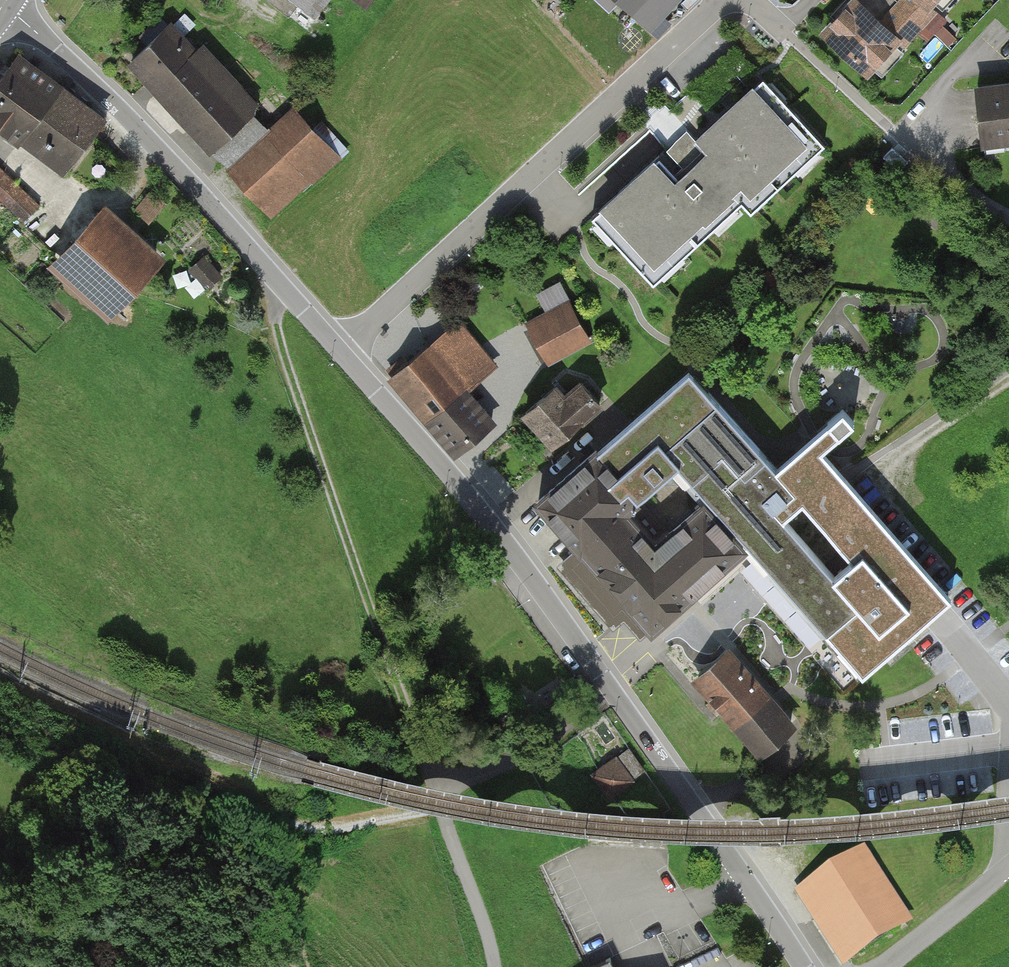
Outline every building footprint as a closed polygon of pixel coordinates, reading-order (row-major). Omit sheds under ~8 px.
[(651,29),(676,0),(617,0),(651,29)] [(818,32),(869,78),(906,38),(865,0),(848,0),(818,32)] [(928,13),(940,0),(914,0),(928,13)] [(174,25),(130,60),(209,160),(267,114),(214,47),(200,58),(174,25)] [(19,56),(0,82),(0,135),(68,184),(112,124),(19,56)] [(818,153),(759,89),(696,148),(708,161),(676,191),(654,168),(596,223),(653,285),(741,204),(751,215),(818,153)] [(979,96),(986,149),(1008,146),(1008,92),(979,96)] [(306,110),(237,170),(279,217),(348,156),(306,110)] [(0,173),(0,201),(22,222),(36,207),(0,173)] [(164,272),(106,218),(61,265),(119,320),(164,272)] [(211,253),(179,270),(193,297),(225,280),(211,253)] [(579,307),(529,331),(546,365),(595,341),(579,307)] [(461,312),(388,371),(460,459),(501,426),(471,389),(503,363),(461,312)] [(579,363),(527,415),(559,447),(612,395),(579,363)] [(776,468),(689,369),(532,505),(652,642),(756,552),(862,672),(931,612),(947,598),(820,452),(853,423),(842,411),(776,468)] [(811,725),(743,648),(698,687),(766,764),(811,725)] [(625,753),(595,763),(604,792),(635,782),(625,753)] [(862,843),(793,886),(818,925),(842,964),(911,920),(862,843)]
